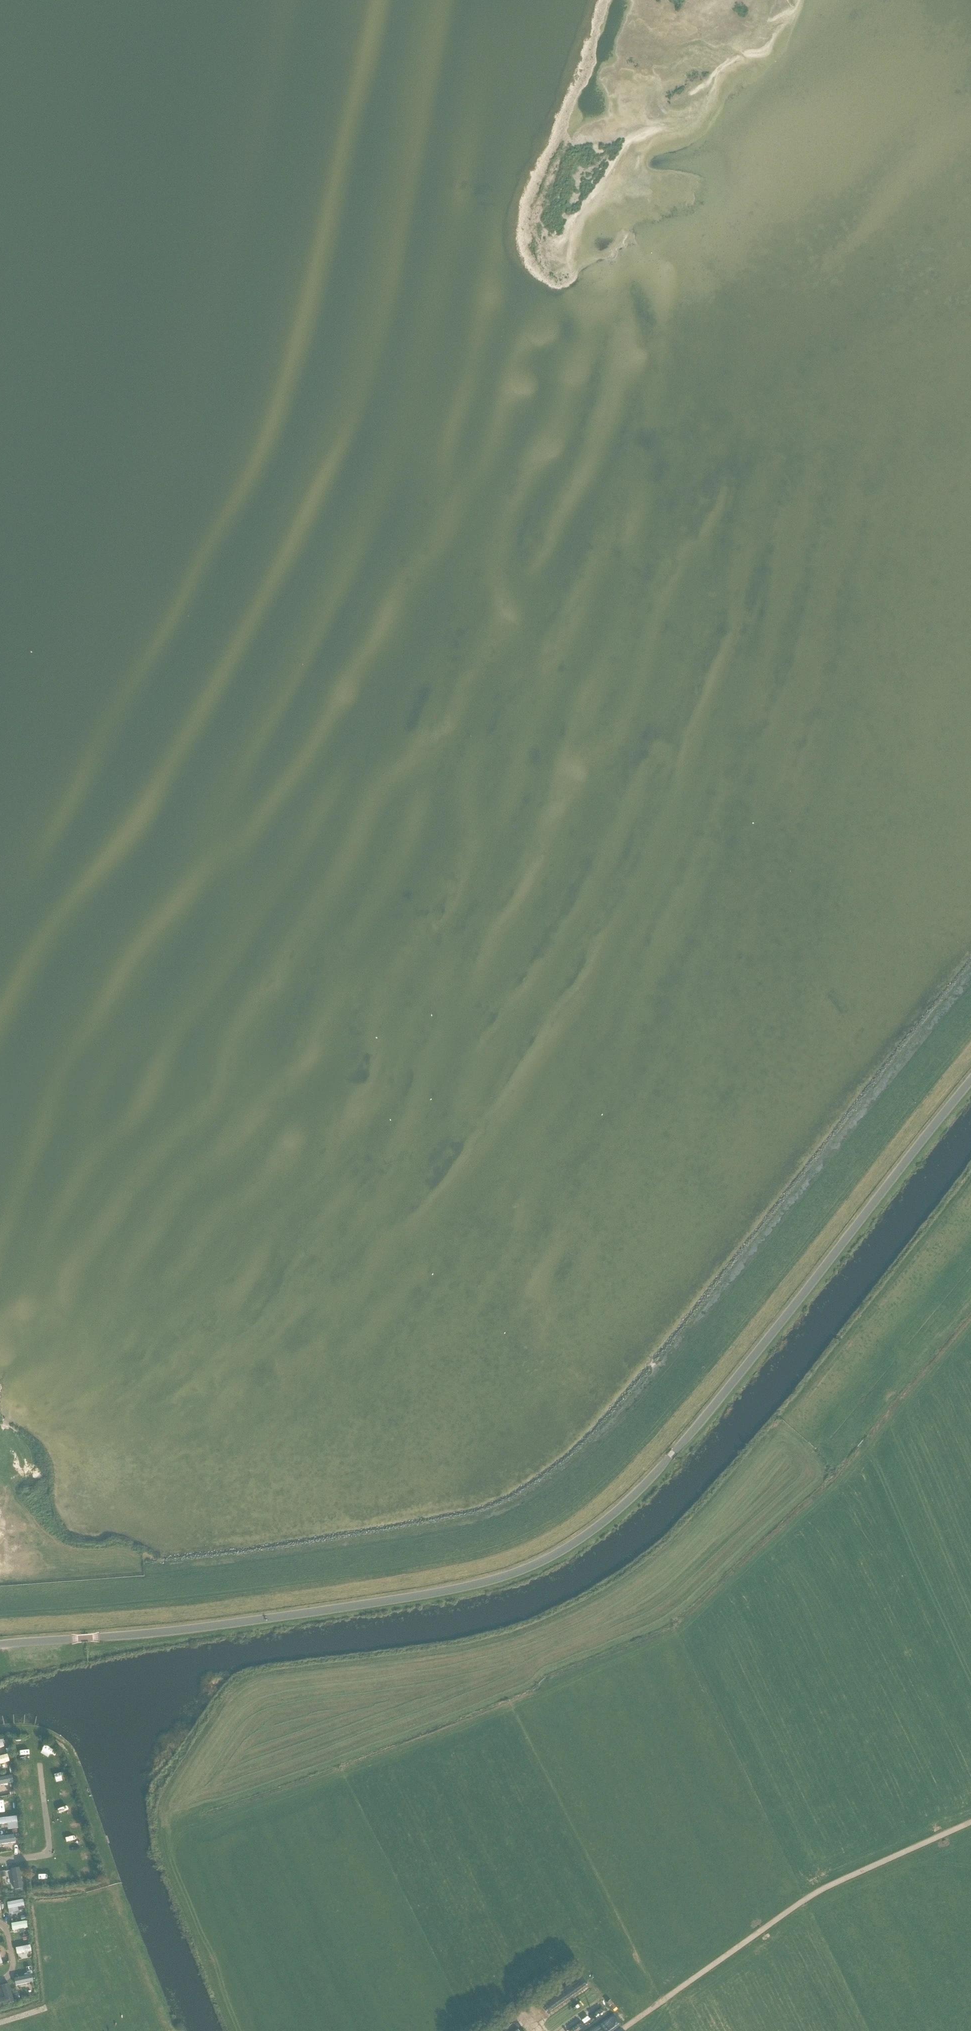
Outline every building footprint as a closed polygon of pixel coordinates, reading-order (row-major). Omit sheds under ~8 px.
[(41,1761),(52,1754),(49,1750),(38,1757),(41,1761)] [(30,1778),(29,1767),(18,1768),(20,1779),(30,1778)] [(10,1784),(9,1776),(0,1776),(0,1793),(6,1793),(6,1784),(10,1784)] [(61,1798),(71,1798),(70,1789),(61,1789),(61,1798)] [(0,1798),(0,1804),(13,1802),(12,1795),(0,1798)] [(73,1801),(62,1805),(66,1816),(77,1812),(73,1801)] [(14,1824),(13,1815),(0,1817),(0,1826),(14,1824)] [(70,1819),(72,1829),(82,1826),(79,1817),(70,1819)] [(39,1823),(26,1825),(27,1834),(41,1832),(39,1823)] [(15,1835),(0,1836),(0,1844),(16,1843),(15,1835)] [(10,1881),(19,1880),(17,1870),(3,1872),(4,1878),(9,1877),(10,1881)] [(7,1910),(23,1908),(22,1901),(6,1902),(7,1910)] [(12,1923),(13,1934),(24,1933),(23,1922),(12,1923)] [(16,1960),(28,1957),(26,1945),(14,1948),(16,1960)] [(15,1980),(18,1990),(29,1987),(26,1977),(15,1980)] [(0,1998),(0,2005),(13,2002),(8,1984),(0,1986),(0,1991),(2,1998),(0,1998)] [(617,2030),(609,2018),(591,2030),(615,2030),(617,2030)]
